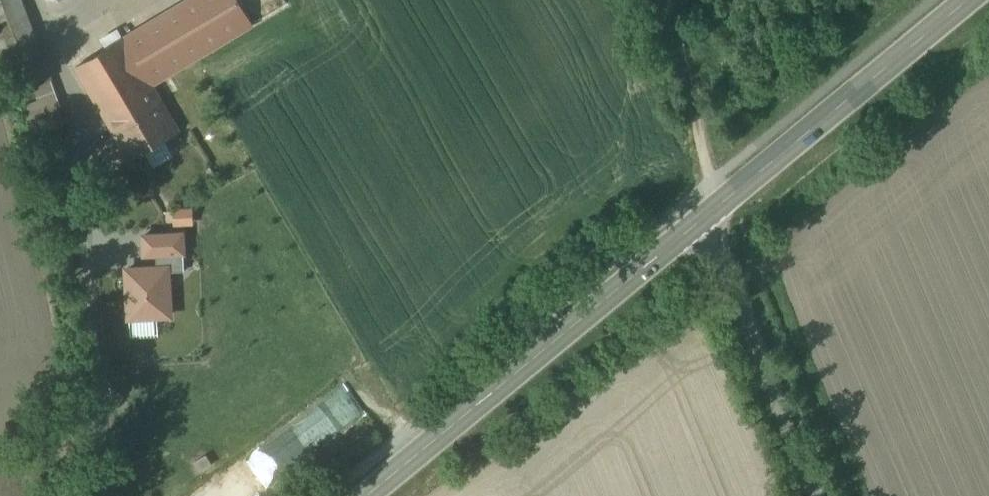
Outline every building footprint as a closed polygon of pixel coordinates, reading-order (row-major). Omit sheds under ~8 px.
[(20,92),(33,86),(51,79),(25,12),(21,0),(0,0),(0,40),(20,92)] [(151,84),(252,24),(238,0),(190,0),(124,39),(108,49),(77,67),(99,105),(147,77),(151,84)] [(102,39),(108,49),(124,39),(118,29),(102,39)] [(147,77),(99,105),(131,158),(178,130),(151,84),(147,77)] [(61,106),(51,79),(33,86),(38,100),(25,105),(30,119),(61,106)] [(186,230),(140,232),(142,256),(186,254),(186,230)] [(172,263),(123,264),(125,320),(174,318),(172,263)]
